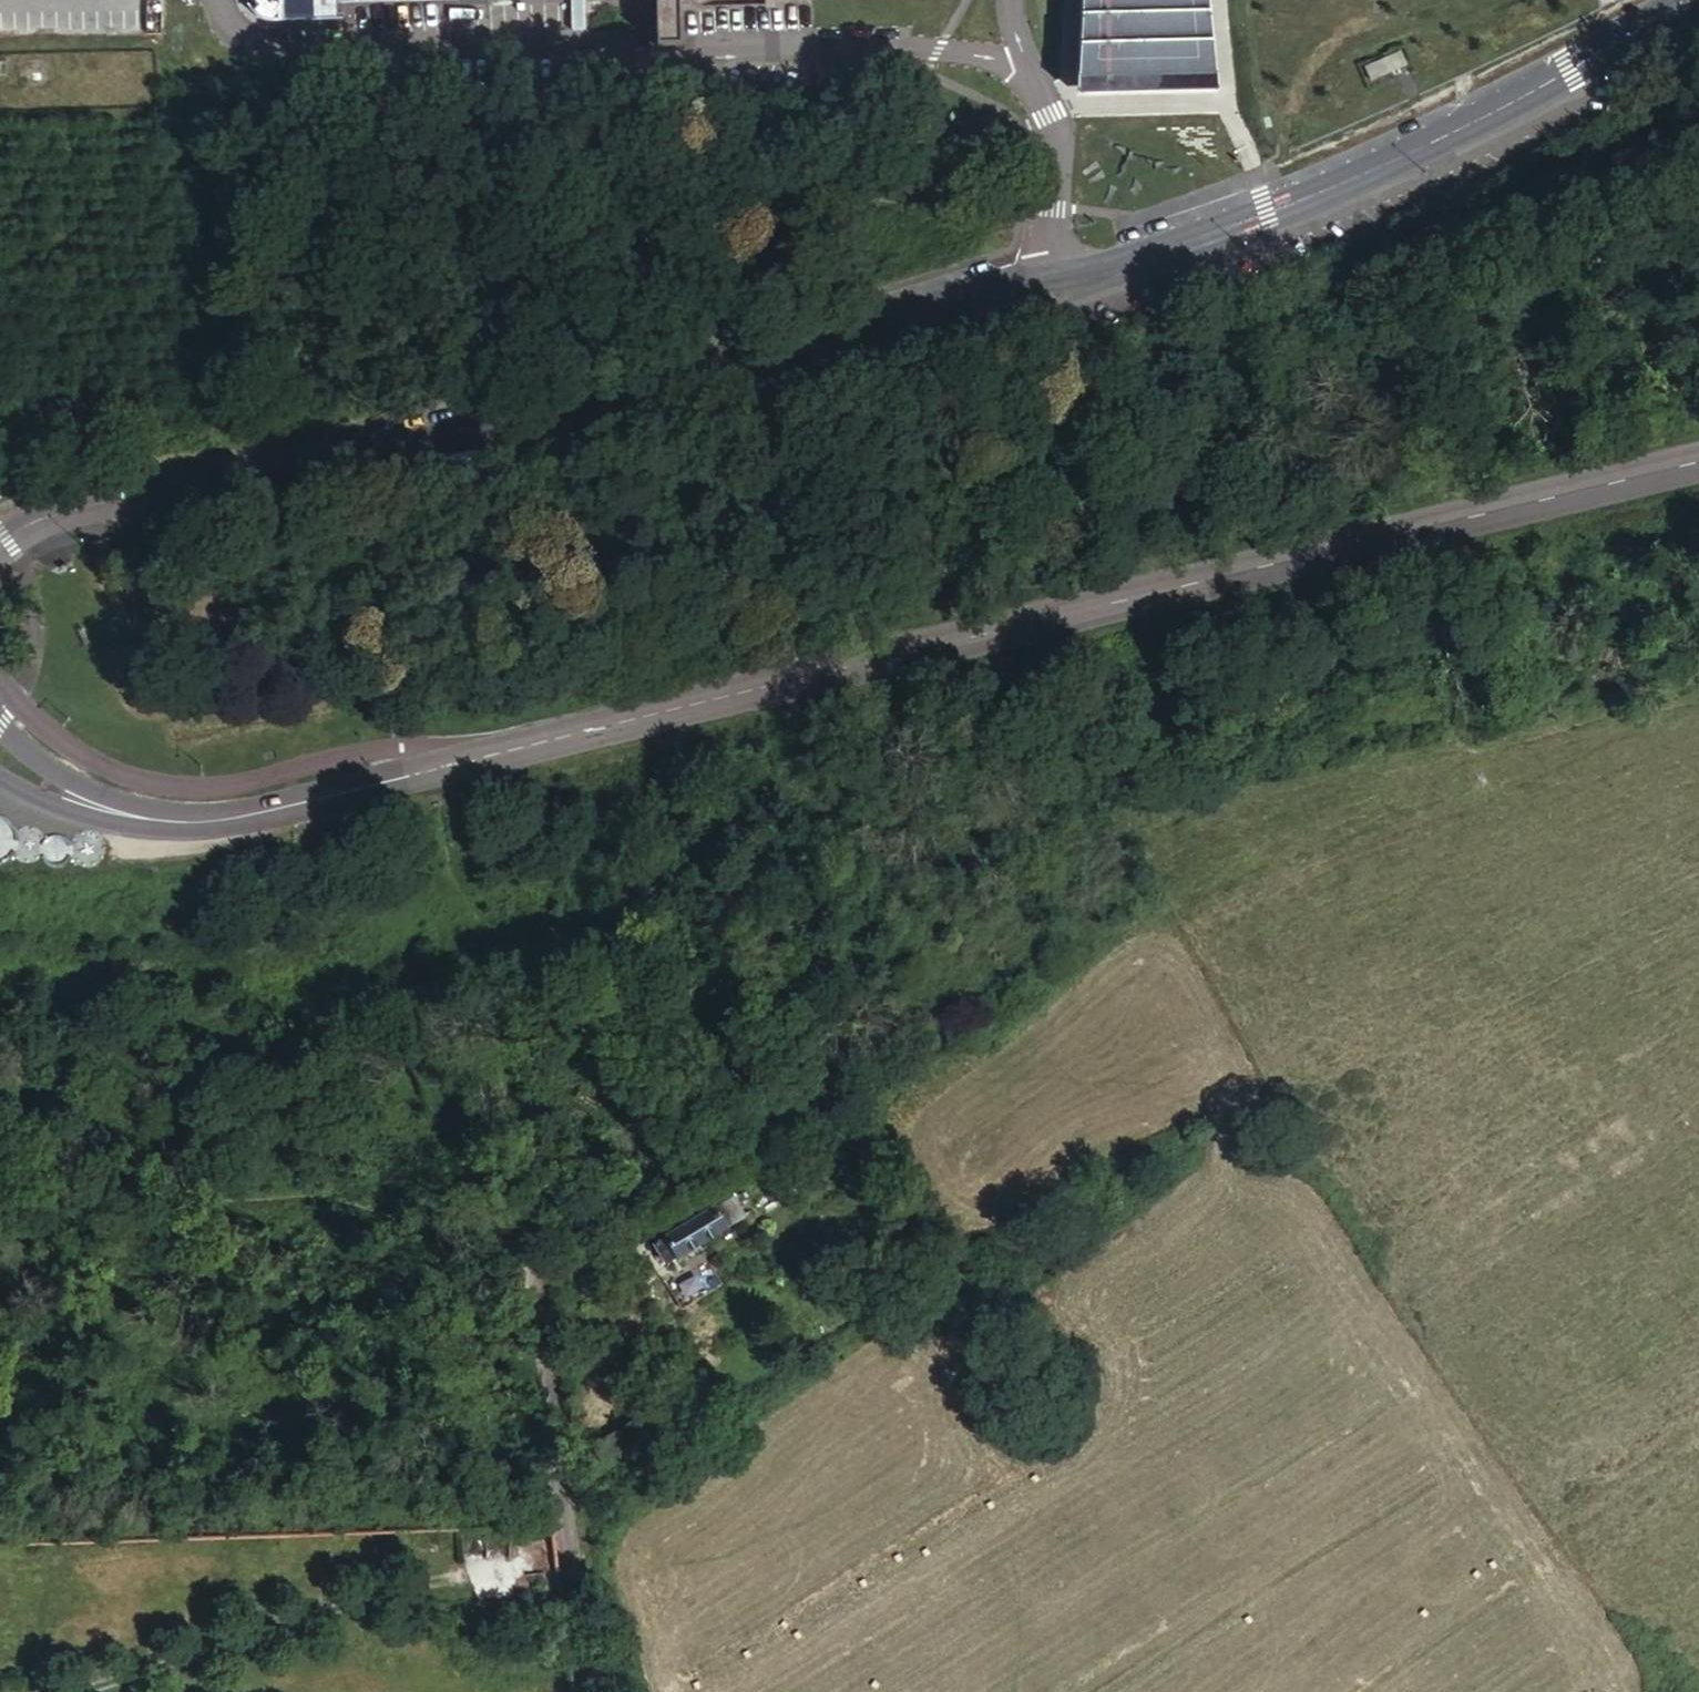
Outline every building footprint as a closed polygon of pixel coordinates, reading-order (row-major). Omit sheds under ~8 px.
[(255,0),(257,7),(259,11),(262,17),(257,24),(269,29),(283,29),(304,28),(303,11),(340,10),(346,9),(459,5),(459,0),(255,0)] [(657,50),(680,49),(678,0),(655,0),(657,50)] [(1220,90),(1210,0),(1082,0),(1074,96),(1220,90)] [(303,11),(304,28),(340,28),(340,10),(303,11)] [(1362,67),(1368,82),(1396,70),(1407,66),(1401,51),(1362,67)] [(732,1196),(715,1208),(728,1227),(746,1215),(732,1196)] [(715,1208),(655,1246),(669,1265),(728,1227),(715,1208)]
